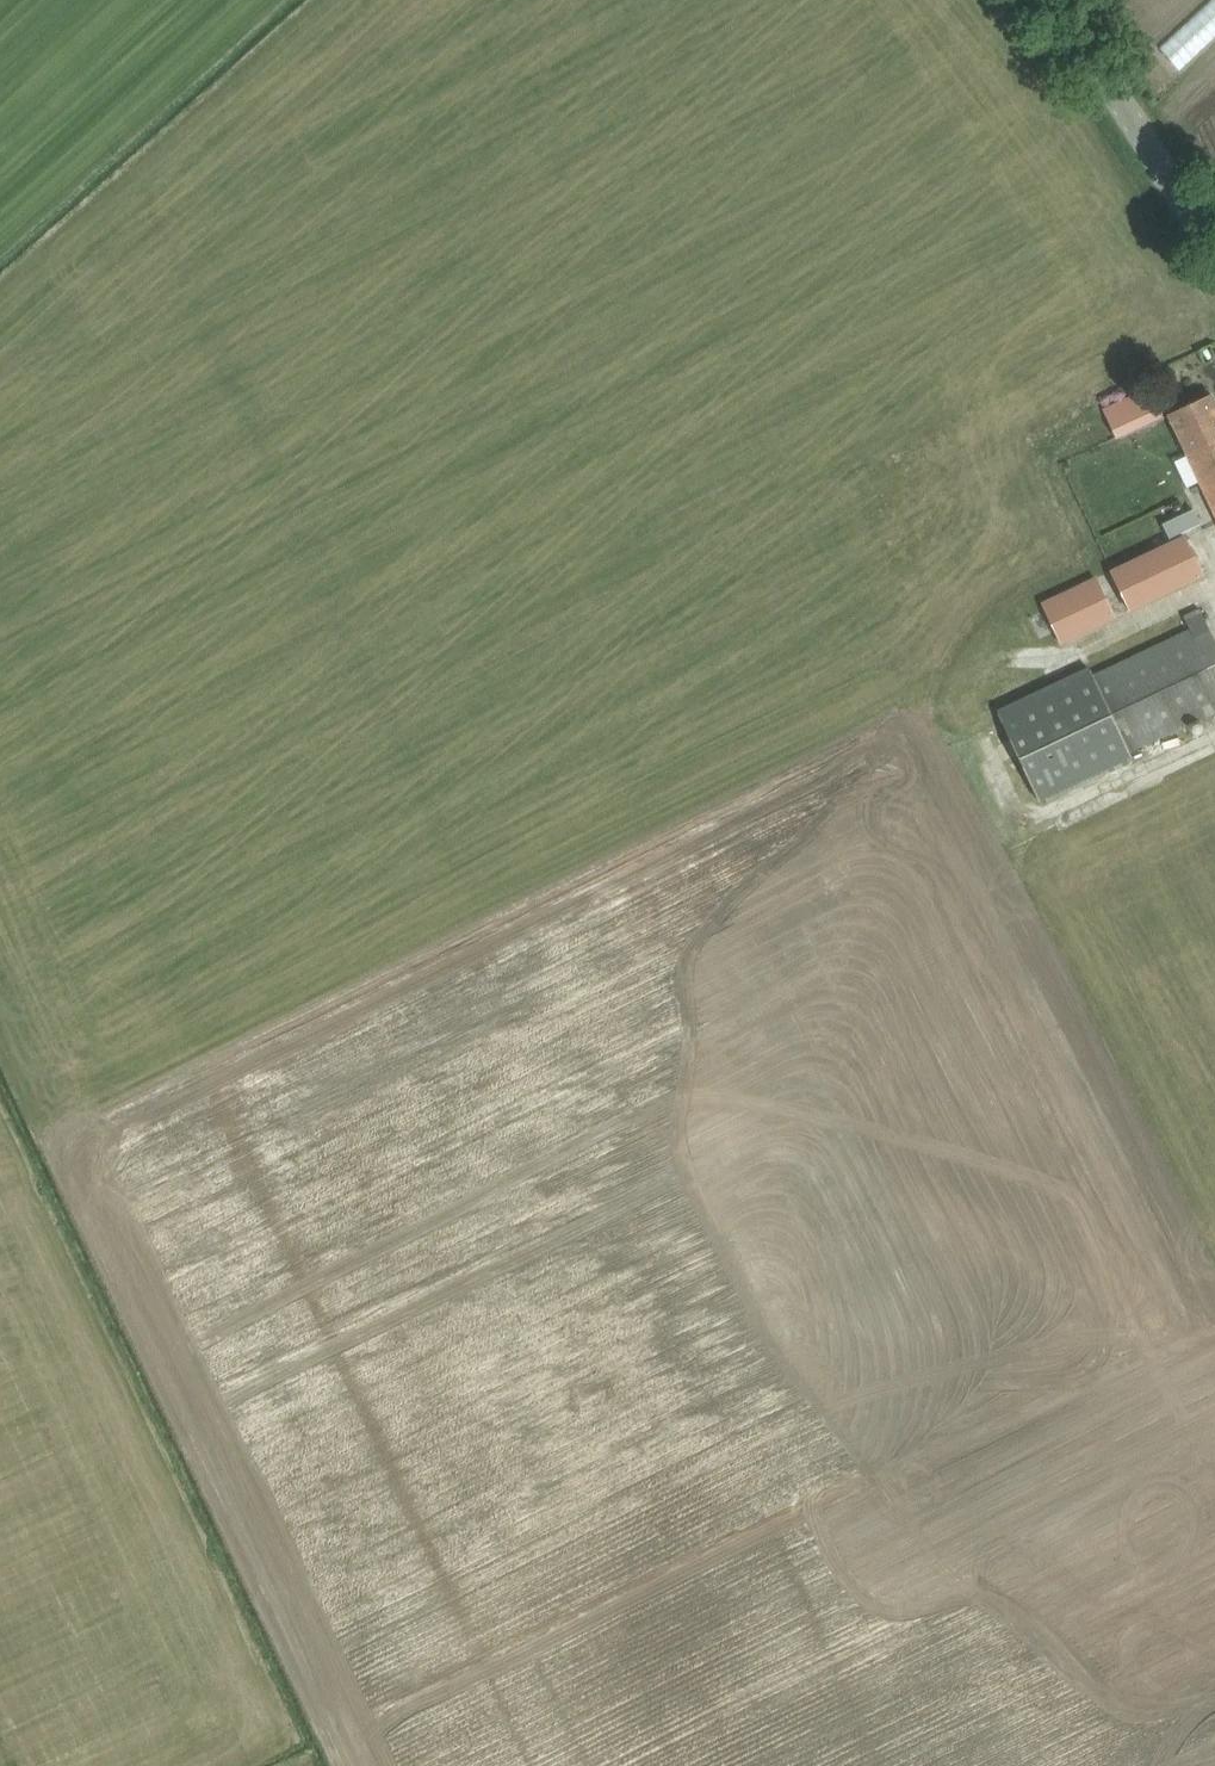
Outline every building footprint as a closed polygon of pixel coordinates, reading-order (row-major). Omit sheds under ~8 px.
[(1104,407),(1118,437),(1163,417),(1150,386),(1104,407)] [(1169,416),(1203,487),(1214,481),(1214,401),(1212,395),(1169,416)] [(1203,487),(1214,512),(1214,481),(1203,487)] [(1179,517),(1185,529),(1200,522),(1194,509),(1179,517)] [(1184,536),(1109,572),(1129,613),(1204,578),(1203,575),(1199,567),(1184,536)] [(1095,579),(1042,604),(1061,646),(1115,620),(1095,579)] [(997,710),(1042,804),(1132,761),(1128,752),(1214,711),(1214,640),(1207,622),(1092,677),(1087,667),(997,710)]
